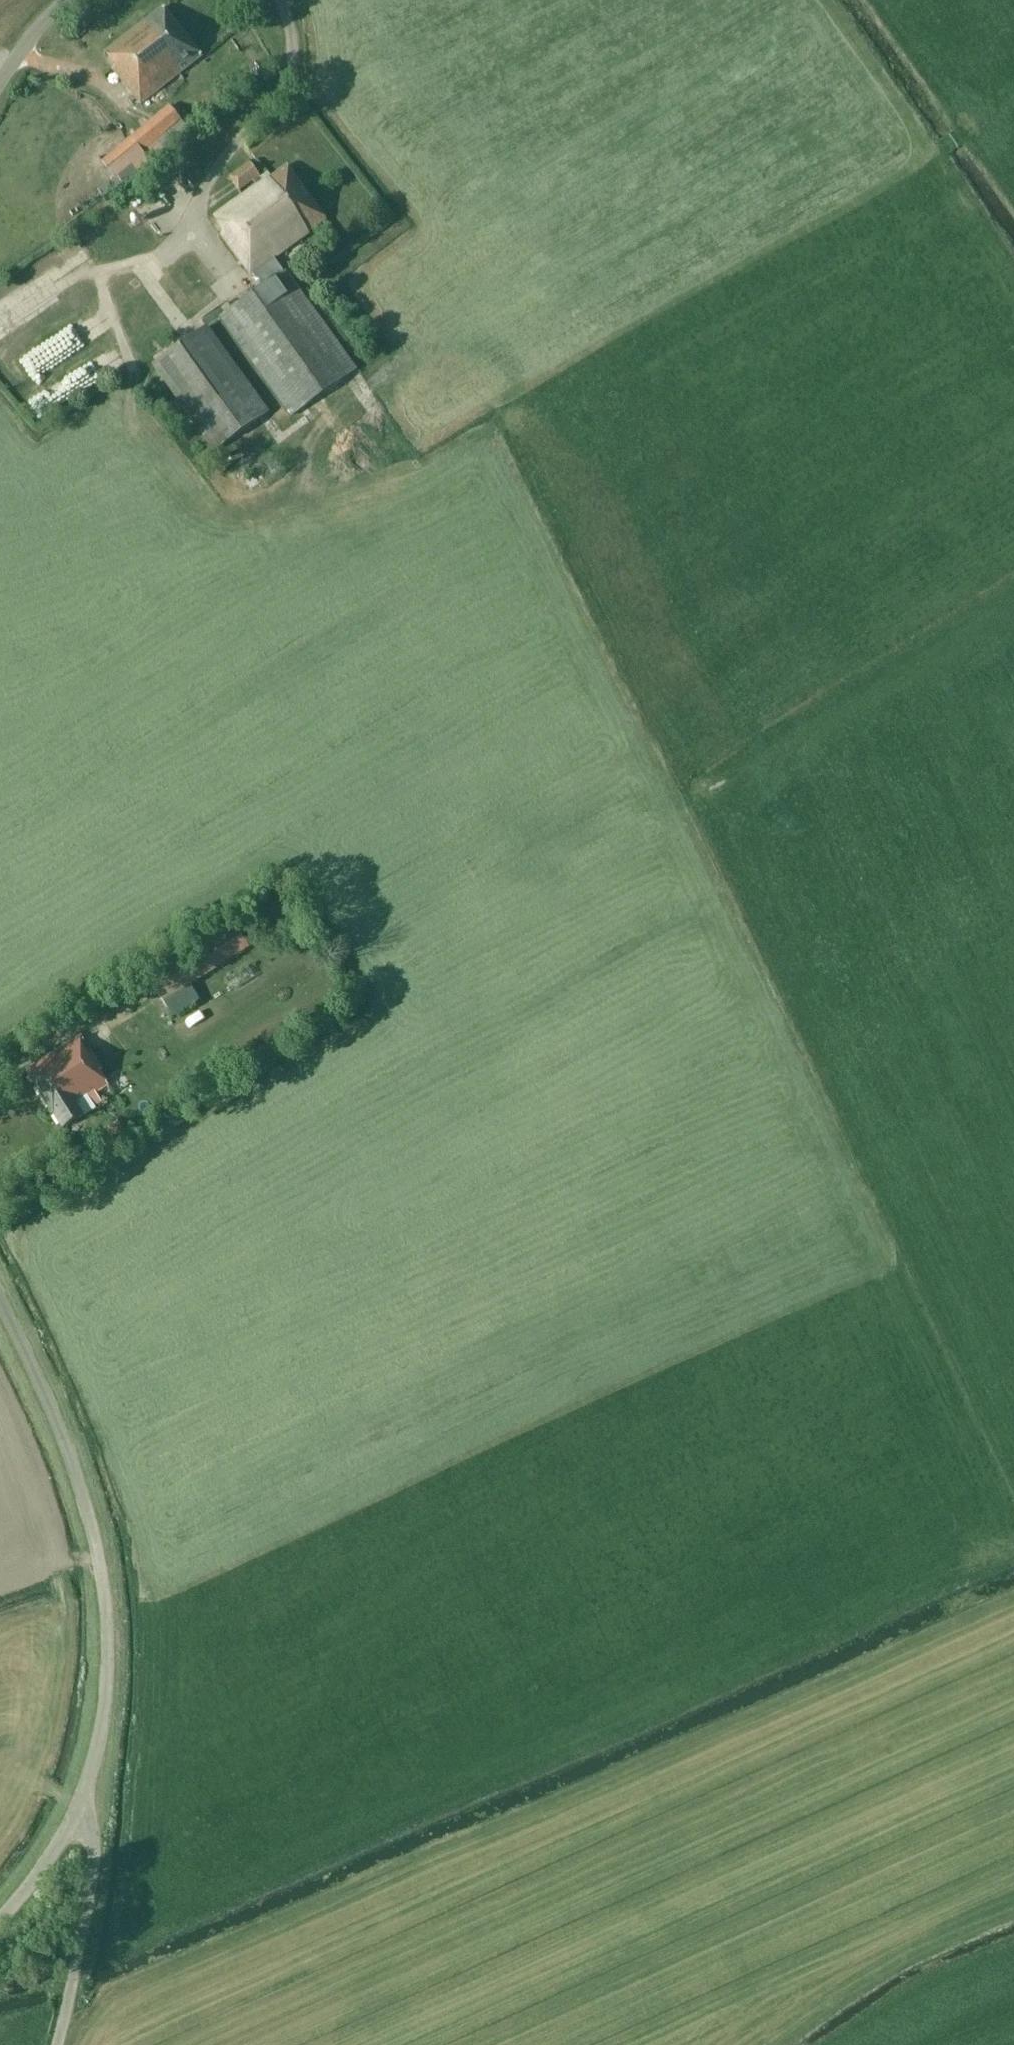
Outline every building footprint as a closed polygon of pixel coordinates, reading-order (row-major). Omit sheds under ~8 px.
[(139,106),(199,58),(160,9),(103,54),(115,68),(111,71),(139,106)] [(169,106),(102,162),(122,185),(150,162),(151,163),(192,133),(169,106)] [(237,191),(257,177),(248,165),(228,179),(237,191)] [(290,418),(355,371),(284,273),(283,274),(272,259),(325,221),(286,167),(213,220),(224,234),(220,237),(248,276),(250,275),(260,290),(219,320),(290,418)] [(43,416),(118,371),(89,322),(14,367),(26,387),(42,378),(48,388),(33,398),(43,416)] [(214,452),(267,413),(206,329),(153,368),(214,452)] [(188,987),(247,950),(233,929),(149,983),(172,1019),(198,1002),(188,987)] [(87,1101),(107,1089),(98,1074),(100,1073),(79,1039),(25,1074),(62,1132),(94,1112),(87,1101)] [(123,1132),(116,1123),(105,1130),(111,1139),(123,1132)]
